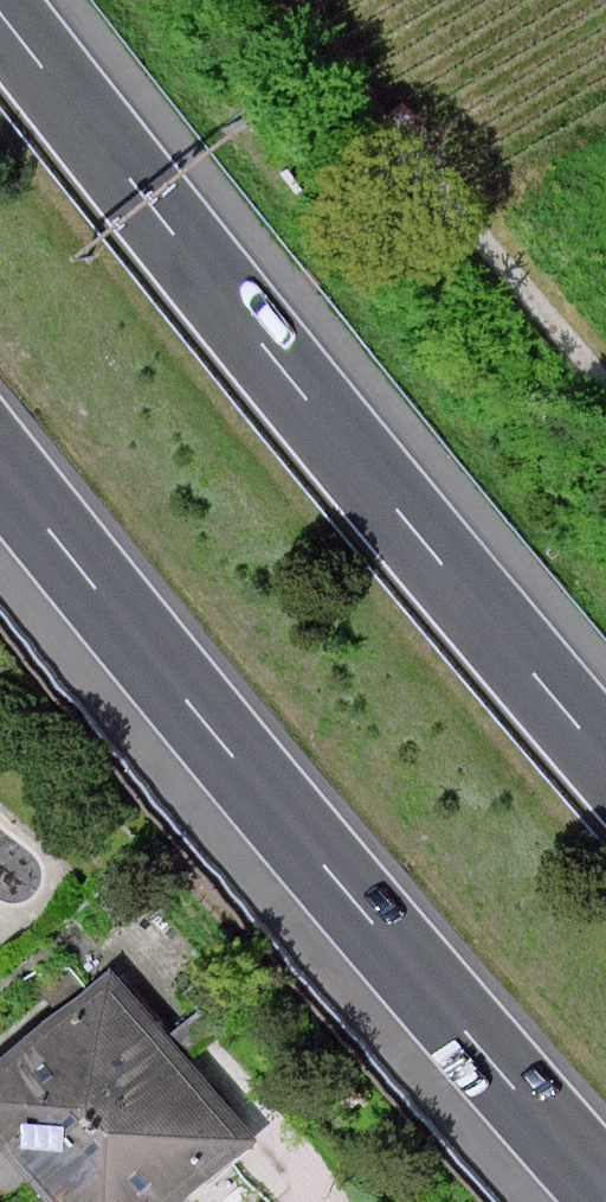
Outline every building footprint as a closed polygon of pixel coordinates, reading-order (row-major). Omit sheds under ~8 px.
[(0,1084),(0,1114),(79,1201),(194,1201),(269,1135),(124,973),(0,1084)]
